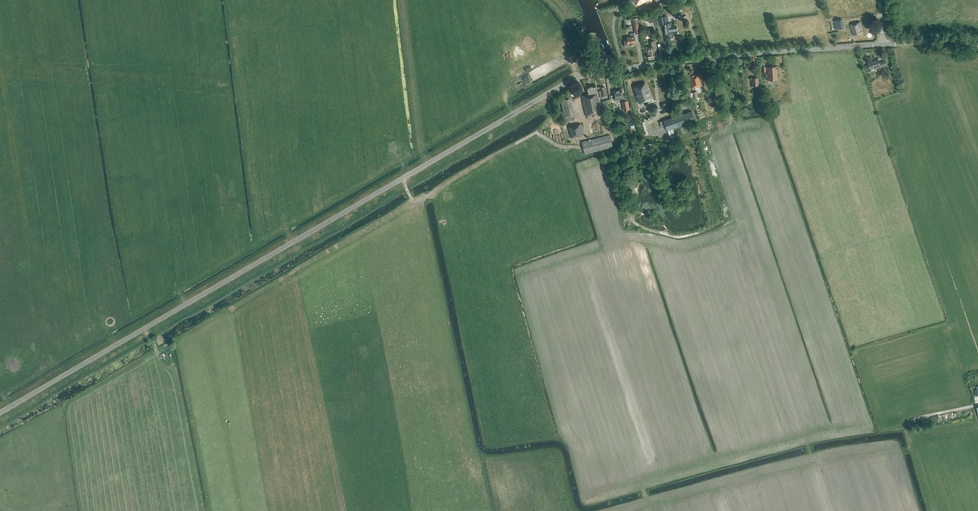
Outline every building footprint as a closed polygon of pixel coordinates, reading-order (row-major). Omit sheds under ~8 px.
[(660,17),(658,17),(660,25),(662,25),(663,24),(664,31),(665,34),(666,43),(671,42),(670,37),(673,36),(673,33),(676,32),(675,26),(672,26),(671,23),(668,23),(667,16),(660,17)] [(836,29),(843,28),(842,19),(834,20),(836,29)] [(853,35),(863,32),(860,22),(850,24),(853,35)] [(636,45),(634,36),(634,37),(634,33),(630,33),(631,37),(627,38),(627,40),(624,41),(625,47),(636,45)] [(656,52),(655,45),(655,40),(649,41),(650,46),(645,47),(646,53),(647,53),(648,59),(657,58),(656,52)] [(870,69),(874,67),(875,69),(887,65),(885,61),(879,63),(878,59),(868,63),(869,65),(865,66),(867,72),(871,71),(870,69)] [(768,80),(778,80),(777,66),(767,67),(768,80)] [(691,88),(702,85),(699,74),(688,76),(691,88)] [(597,91),(596,85),(586,87),(588,94),(582,96),(586,116),(587,116),(588,119),(593,118),(592,115),(601,113),(598,97),(601,96),(600,91),(597,91)] [(649,93),(646,85),(640,87),(640,85),(634,88),(637,96),(639,102),(645,99),(646,101),(652,99),(649,93)] [(614,100),(623,99),(622,89),(613,91),(614,100)] [(696,92),(692,93),(689,93),(692,103),(699,101),(696,92)] [(561,101),(565,117),(566,122),(574,120),(569,99),(561,101)] [(667,130),(695,121),(692,111),(664,121),(667,130)] [(571,138),(583,135),(581,124),(568,127),(571,138)] [(585,154),(613,147),(610,135),(582,142),(585,154)]
